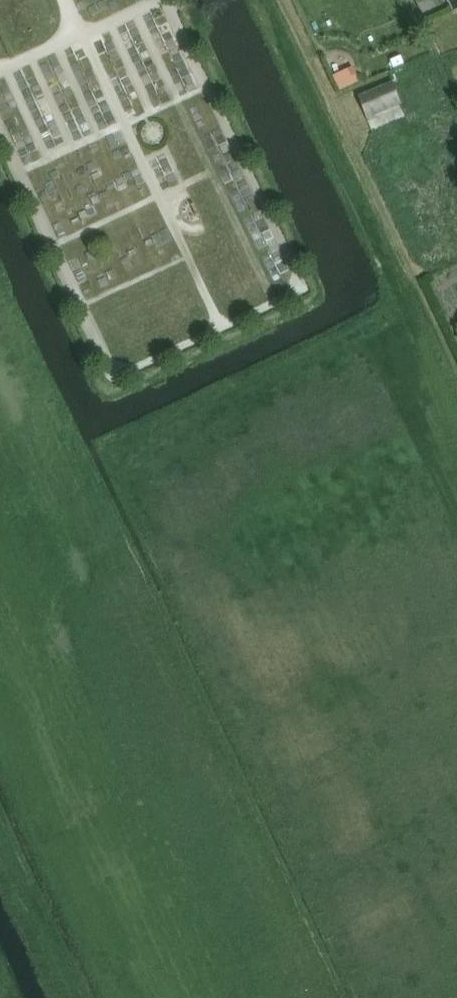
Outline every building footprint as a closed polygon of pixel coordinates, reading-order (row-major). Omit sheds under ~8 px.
[(348,69),(334,76),(341,90),(355,84),(348,69)] [(393,82),(359,96),(368,119),(402,105),(403,104),(400,99),(393,82)]
